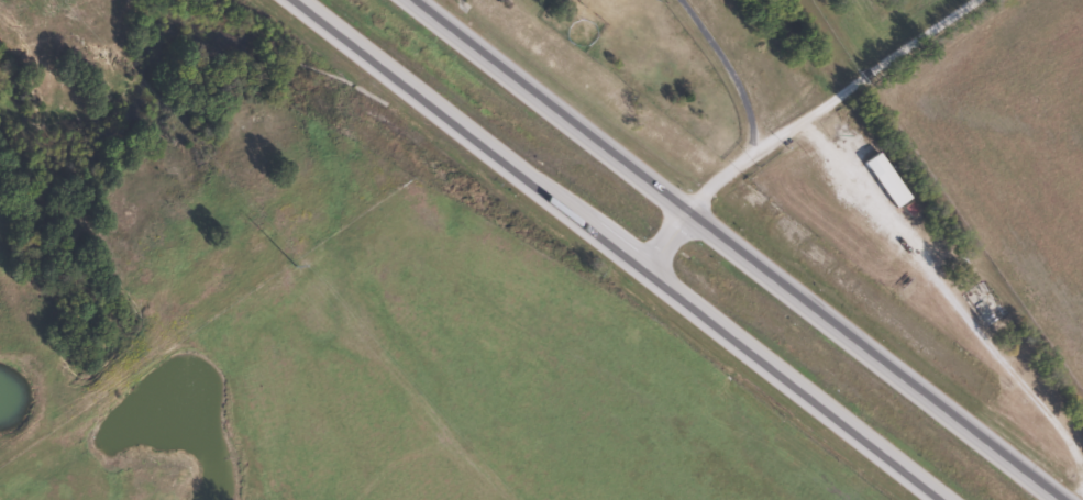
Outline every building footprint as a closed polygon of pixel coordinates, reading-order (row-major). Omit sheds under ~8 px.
[(911,199),(883,150),(866,160),(893,209),(911,199)]
